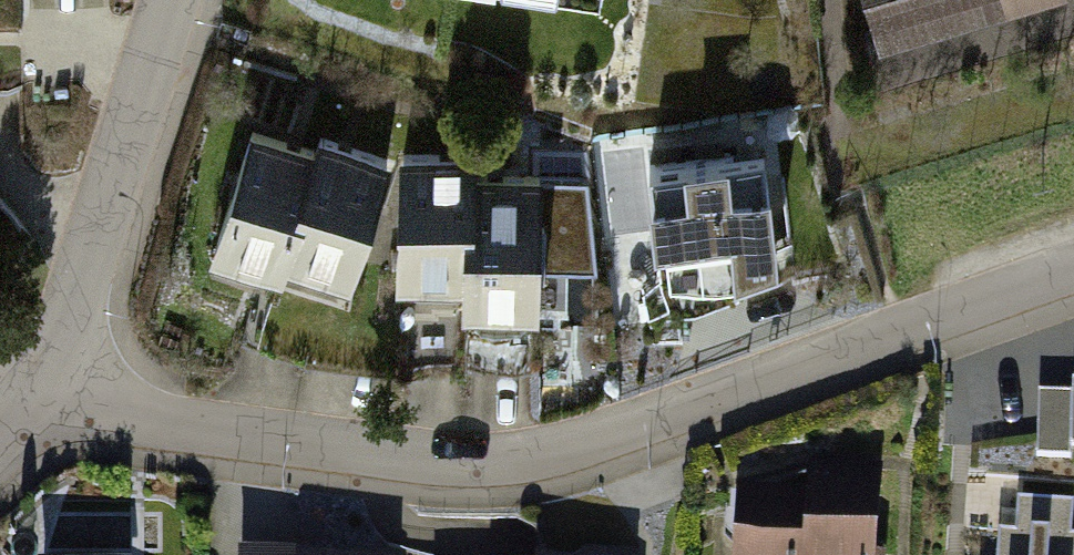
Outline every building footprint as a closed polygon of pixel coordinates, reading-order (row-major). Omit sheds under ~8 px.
[(884,48),(1048,0),(870,0),(884,48)] [(352,285),(395,152),(321,128),(316,142),(252,122),(209,257),(284,281),(289,265),(352,285)] [(480,148),(402,146),(397,287),(465,288),(464,313),(543,315),(544,269),(600,270),(589,177),(546,176),(546,170),(480,168),(480,148)] [(769,149),(650,162),(662,266),(676,298),(743,276),(744,265),(784,251),(769,149)] [(1036,392),(1034,460),(1070,461),(1070,448),(1073,448),(1073,380),(1071,380),(1070,393),(1036,392)] [(739,487),(735,554),(879,554),(883,467),(811,463),(809,491),(739,487)] [(994,554),(1073,554),(1073,537),(1071,537),(1073,504),(1014,500),(1012,534),(995,533),(994,554)]
